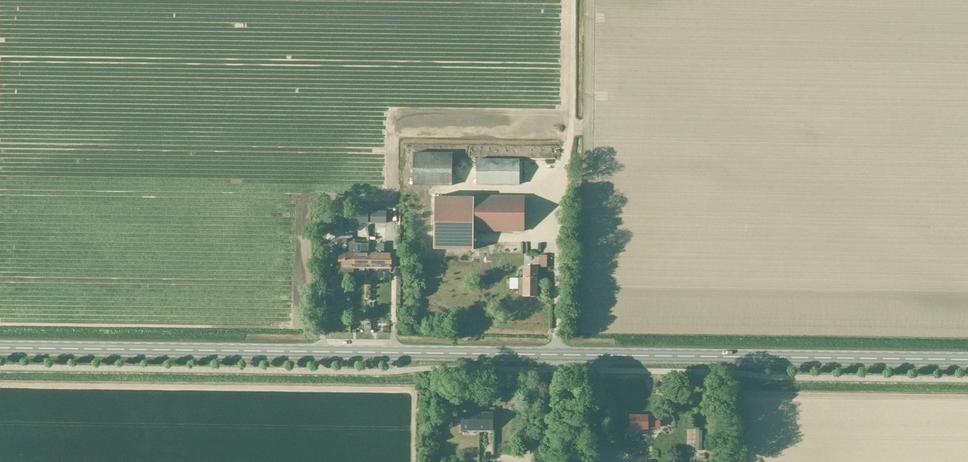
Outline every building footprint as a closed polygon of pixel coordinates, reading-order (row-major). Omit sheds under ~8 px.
[(414,153),(414,185),(451,186),(452,154),(414,153)] [(519,185),(520,159),(476,159),(476,185),(519,185)] [(476,208),(475,231),(524,231),(524,197),(476,196),(476,198),(476,208)] [(474,208),(476,208),(476,198),(434,197),(433,249),(473,250),(474,208)] [(352,212),(352,222),(368,222),(368,212),(352,212)] [(386,223),(386,212),(371,212),(371,223),(386,223)] [(345,242),(345,225),(333,225),(333,242),(345,242)] [(354,268),(354,252),(355,239),(349,239),(349,252),(339,252),(339,268),(354,268)] [(369,253),(369,268),(391,269),(392,254),(384,253),(384,240),(378,240),(378,253),(369,253)] [(369,253),(369,245),(361,244),(361,253),(354,252),(354,268),(369,268),(369,253)] [(537,297),(537,278),(537,267),(523,267),(523,268),(524,268),(524,278),(518,278),(518,295),(523,295),(523,297),(537,297)] [(660,427),(660,414),(659,414),(659,416),(648,416),(630,416),(630,429),(637,429),(637,432),(648,432),(648,427),(660,427)] [(485,433),(485,416),(461,416),(461,431),(474,432),(474,433),(485,433)] [(504,431),(504,425),(524,426),(524,418),(496,417),(496,431),(504,431)]
